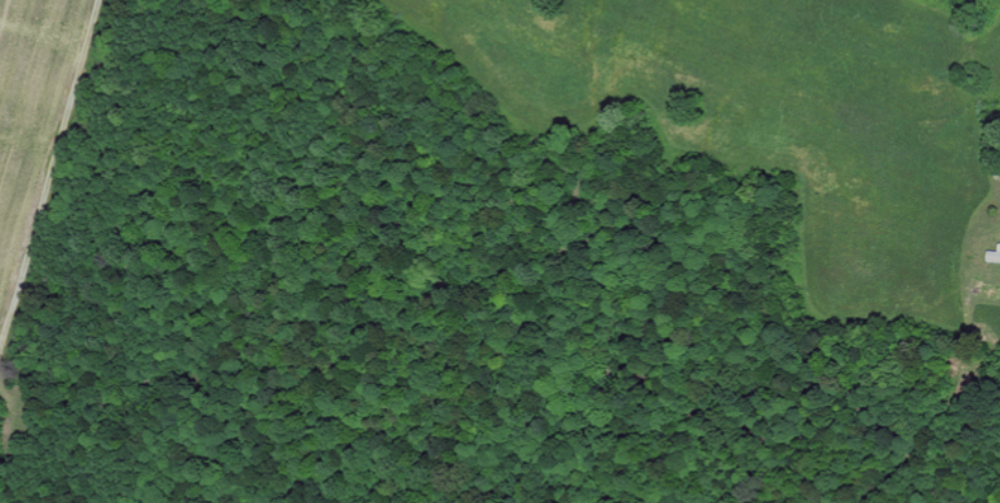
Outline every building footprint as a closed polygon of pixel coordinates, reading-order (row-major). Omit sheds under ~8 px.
[(996,243),(996,251),(985,250),(984,262),(999,262),(999,243),(996,243)]
